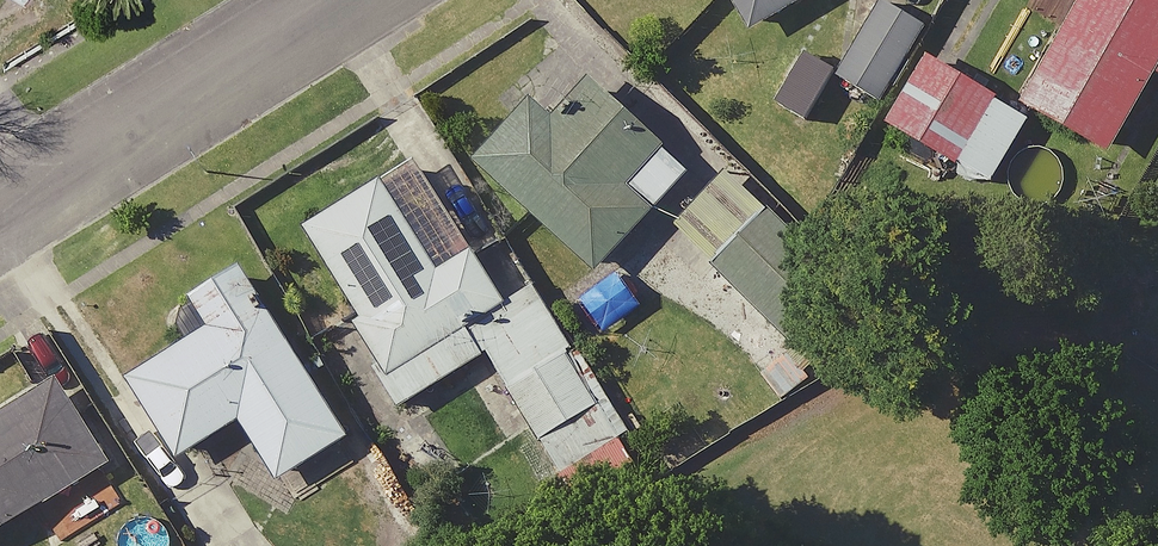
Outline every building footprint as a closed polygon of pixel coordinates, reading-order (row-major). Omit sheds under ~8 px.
[(739,25),(782,0),(725,0),(739,25)] [(1098,148),(1114,119),(1125,126),(1157,67),(1157,60),(1149,55),(1157,40),(1157,0),(1066,0),(1011,100),(1098,148)] [(971,198),(1020,115),(982,93),(987,84),(919,45),(875,120),(952,165),(942,181),(971,198)] [(676,171),(580,82),(543,121),(521,101),(467,158),(585,269),(676,171)] [(438,276),(369,176),(286,233),(402,399),(472,350),(557,472),(619,429),(488,241),(438,276)] [(829,280),(764,210),(709,261),(774,331),(829,280)] [(335,436),(228,260),(169,296),(191,332),(118,376),(166,455),(228,417),(265,478),(335,436)] [(43,381),(0,407),(0,518),(92,464),(43,381)]
